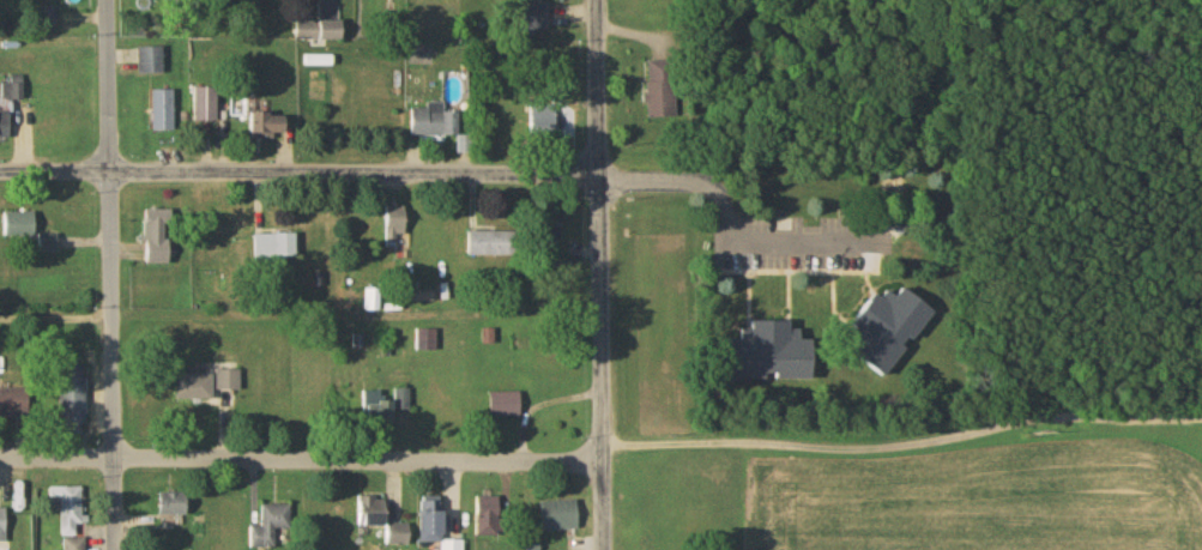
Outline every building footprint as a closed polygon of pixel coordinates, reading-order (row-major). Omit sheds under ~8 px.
[(297,41),(347,41),(347,23),(297,23),(297,41)] [(164,76),(164,49),(137,49),(137,76),(164,76)] [(647,116),(673,116),(673,62),(647,62),(647,116)] [(24,102),(24,77),(2,77),(2,100),(0,101),(0,131),(15,131),(14,102),(24,102)] [(218,123),(218,89),(193,89),(193,123),(218,123)] [(174,92),(153,92),(153,128),(174,128),(174,92)] [(445,103),(428,103),(428,109),(412,109),(412,137),(461,136),(461,113),(446,113),(445,103)] [(526,136),(544,136),(544,108),(526,108),(526,136)] [(291,114),(255,114),(255,138),(291,138),(291,114)] [(406,238),(406,207),(383,207),(383,248),(397,248),(397,238),(406,238)] [(37,238),(37,214),(5,214),(5,238),(37,238)] [(171,218),(148,218),(148,265),(171,265),(171,218)] [(891,230),(899,237),(905,230),(898,223),(891,230)] [(515,233),(468,233),(468,257),(515,257),(515,233)] [(298,235),(257,235),(257,262),(298,262),(298,235)] [(43,236),(42,252),(57,253),(58,238),(43,236)] [(935,310),(903,289),(898,298),(883,288),(842,351),(888,381),(935,310)] [(380,312),(380,290),(364,290),(364,312),(380,312)] [(816,382),(816,341),(802,341),(802,331),(793,331),(793,322),(744,321),(744,382),(816,382)] [(529,340),(529,327),(515,327),(515,340),(529,340)] [(436,331),(414,331),(414,352),(436,352),(436,331)] [(219,391),(240,391),(240,371),(219,371),(219,391)] [(214,374),(176,374),(176,401),(214,401),(214,374)] [(61,422),(86,422),(86,377),(61,377),(61,422)] [(0,391),(0,419),(30,419),(30,391),(0,391)] [(409,421),(409,391),(388,391),(388,393),(365,393),(365,421),(409,421)] [(491,394),(491,420),(521,420),(521,394),(491,394)] [(59,527),(84,527),(84,488),(59,488),(59,527)] [(189,494),(161,494),(161,518),(189,518),(189,494)] [(355,499),(355,528),(389,528),(389,499),(355,499)] [(462,542),(447,542),(447,512),(439,512),(439,499),(421,499),(421,544),(440,544),(440,549),(462,549),(462,542)] [(477,499),(477,538),(502,538),(502,499),(477,499)] [(578,533),(578,503),(542,503),(542,533),(578,533)] [(261,507),(261,529),(248,529),(248,549),(275,549),(275,531),(290,531),(290,507),(261,507)]
